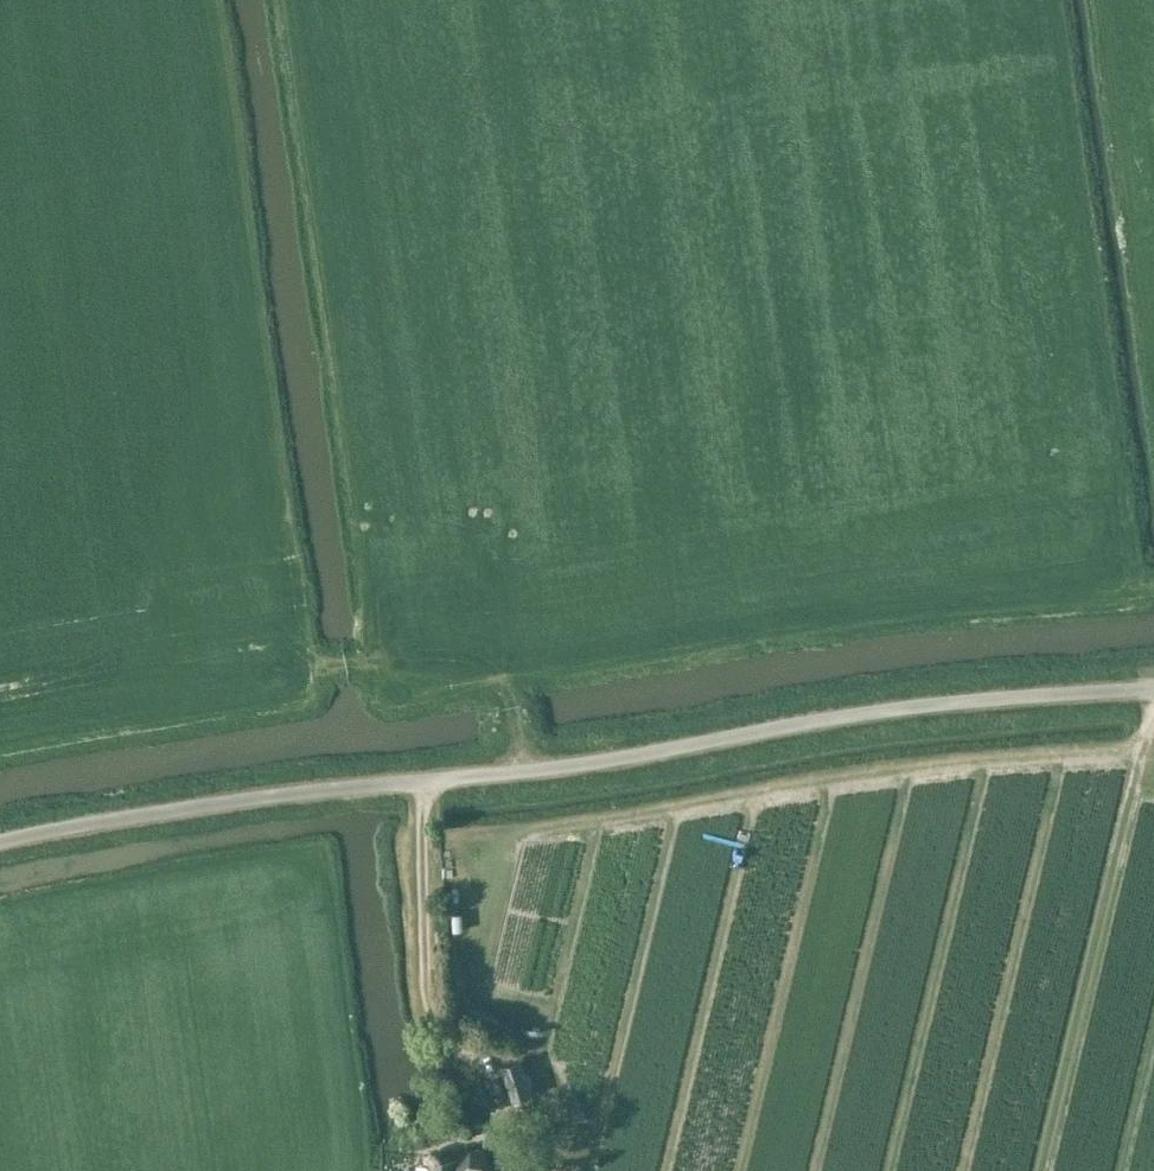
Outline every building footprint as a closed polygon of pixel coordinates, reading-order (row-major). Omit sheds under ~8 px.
[(534,1094),(523,1057),(501,1064),(512,1101),(534,1094)] [(456,1157),(432,1152),(430,1170),(455,1170),(456,1157)] [(493,1166),(485,1156),(472,1155),(462,1163),(461,1170),(492,1170),(493,1166)]
